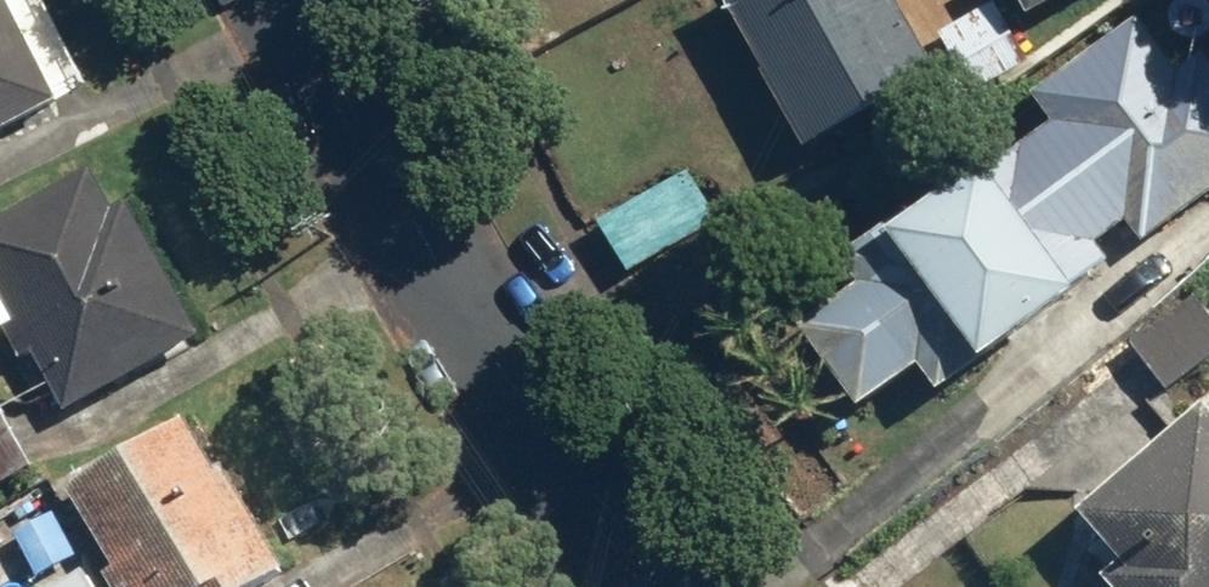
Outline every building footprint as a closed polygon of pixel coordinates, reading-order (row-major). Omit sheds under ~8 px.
[(52,98),(2,0),(0,0),(0,124),(52,98)] [(813,150),(942,79),(899,0),(730,0),(813,150)] [(942,33),(978,93),(1035,59),(1000,0),(999,0),(942,33)] [(811,330),(871,411),(927,370),(947,397),(999,359),(1002,363),(1090,298),(1083,288),(1119,263),(1104,243),(1132,223),(1146,241),(1208,195),(1208,56),(1206,53),(1181,71),(1142,20),(1036,98),(1060,129),(928,226),(916,210),(847,261),(867,288),(811,330)] [(680,163),(592,217),(623,267),(711,214),(680,163)] [(0,215),(0,298),(60,408),(198,334),(125,198),(110,206),(89,167),(0,215)] [(1132,341),(1169,390),(1208,361),(1208,308),(1197,292),(1132,341)] [(27,463),(0,407),(0,476),(27,463)] [(1093,517),(1134,564),(1117,579),(1124,586),(1208,586),(1208,418),(1093,517)] [(66,488),(124,586),(249,586),(284,567),(222,461),(214,466),(187,419),(66,488)]
